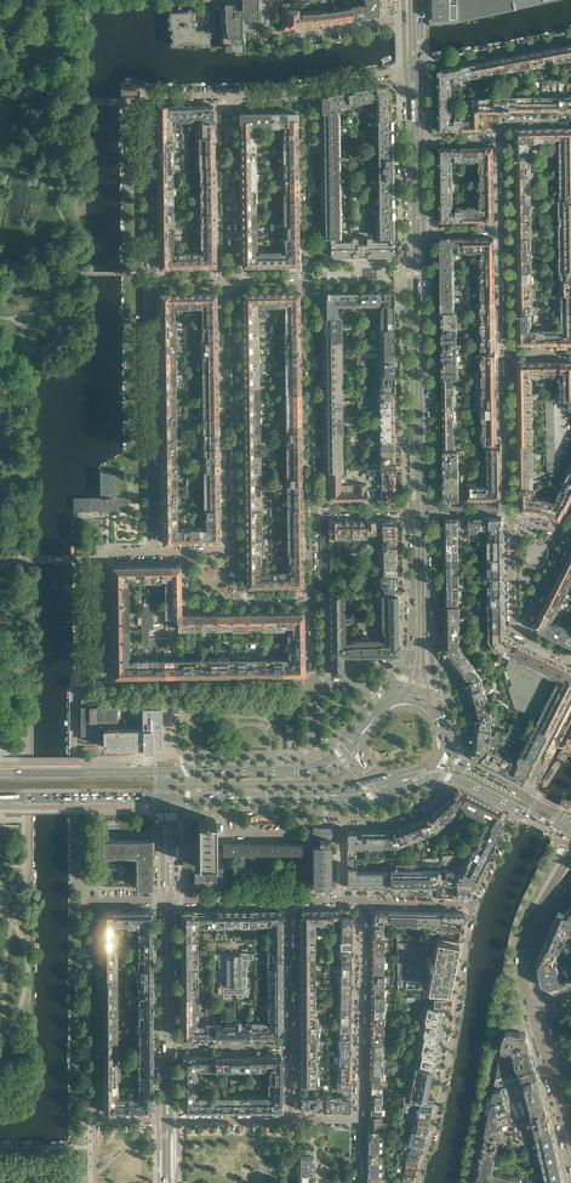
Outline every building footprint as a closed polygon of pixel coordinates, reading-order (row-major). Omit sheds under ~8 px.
[(243,23),(247,23),(247,25),(249,26),(262,26),(265,23),(265,11),(263,9),(259,9),(259,2),(259,0),(220,0),(229,0),(229,3),(224,3),(224,6),(222,6),(222,11),(221,11),(221,16),(220,16),(220,35),(219,35),(219,46),(225,45),(225,49),(234,49),(234,51),(244,51),(244,42),(242,42),(242,41),(243,41),(243,35),(243,23)] [(449,4),(433,4),(431,4),(431,19),(430,19),(430,25),(443,25),(443,23),(456,23),(456,22),(458,22),(457,0),(449,0),(449,4)] [(458,22),(544,3),(543,0),(457,0),(458,22)] [(298,25),(298,14),(298,7),(288,7),(288,3),(282,3),(282,30),(289,30),(289,26),(298,26),(298,25)] [(379,14),(379,5),(368,5),(366,4),(365,6),(363,5),(358,6),(360,18),(378,15),(379,15),(379,14)] [(360,18),(358,6),(351,7),(351,8),(353,19),(360,18)] [(353,19),(351,8),(347,9),(342,9),(338,10),(333,11),(335,22),(339,21),(344,21),(349,20),(353,19)] [(196,30),(196,28),(196,26),(192,26),(192,23),(192,11),(183,11),(183,12),(170,12),(170,29),(172,29),(172,46),(184,45),(184,42),(186,42),(194,41),(194,43),(202,43),(202,45),(211,44),(211,31),(204,31),(204,30),(196,30)] [(335,22),(333,11),(329,11),(325,12),(316,13),(317,24),(321,24),(326,23),(333,22),(335,22)] [(317,24),(316,13),(307,13),(298,14),(298,25),(307,25),(317,24)] [(569,59),(566,46),(559,48),(561,60),(569,59)] [(561,60),(559,48),(551,49),(553,62),(561,60)] [(553,62),(551,49),(543,51),(546,63),(553,62)] [(546,63),(543,51),(536,52),(538,64),(538,65),(546,63)] [(538,64),(536,52),(528,54),(530,66),(538,64)] [(530,66),(528,54),(521,55),(523,67),(530,66)] [(523,67),(521,55),(513,56),(515,68),(523,67)] [(515,68),(513,56),(506,58),(508,70),(515,68)] [(508,70),(506,58),(498,59),(500,71),(508,70)] [(500,71),(498,59),(491,61),(493,73),(500,71)] [(493,73),(491,61),(483,62),(485,74),(493,73)] [(485,74),(483,62),(476,64),(478,75),(485,74)] [(478,75),(476,64),(468,65),(470,77),(478,75)] [(337,65),(319,69),(317,70),(316,70),(315,72),(315,73),(315,74),(316,75),(318,75),(320,75),(338,72),(341,71),(342,70),(342,69),(342,68),(342,67),(341,66),(340,65),(337,65)] [(470,77),(468,65),(461,66),(461,78),(470,77)] [(461,78),(461,66),(451,68),(451,78),(454,78),(454,82),(461,82),(461,78)] [(451,78),(451,68),(439,71),(438,71),(438,74),(439,75),(439,82),(449,81),(448,78),(451,78)] [(450,88),(450,82),(450,81),(449,82),(449,81),(439,82),(438,84),(439,86),(439,94),(452,94),(452,88),(450,88)] [(390,102),(390,92),(387,92),(387,89),(388,89),(388,86),(376,86),(376,88),(373,88),(373,87),(372,87),(370,87),(369,87),(367,88),(366,88),(359,90),(357,89),(356,90),(355,90),(353,91),(356,103),(378,98),(378,102),(390,102)] [(356,103),(353,91),(347,92),(349,104),(351,103),(352,105),(356,104),(356,103)] [(349,104),(347,92),(346,92),(344,92),(343,92),(342,93),(333,94),(332,94),(330,94),(329,95),(328,96),(330,107),(331,107),(349,104)] [(450,102),(450,97),(452,97),(452,94),(439,94),(439,106),(452,105),(452,102),(450,102)] [(330,107),(328,96),(323,96),(322,98),(322,112),(323,112),(331,112),(331,110),(331,107),(330,107)] [(568,110),(568,96),(564,97),(564,98),(560,98),(560,110),(568,110)] [(543,110),(543,98),(543,97),(534,98),(534,110),(543,110)] [(551,110),(551,97),(547,97),(547,98),(543,98),(543,110),(551,110)] [(560,110),(560,98),(555,98),(555,97),(551,97),(551,110),(560,110)] [(478,129),(478,111),(479,111),(479,99),(479,98),(476,98),(476,99),(472,99),(472,111),(470,111),(470,112),(470,129),(478,129)] [(517,111),(517,98),(509,98),(509,111),(517,111)] [(526,110),(526,98),(517,98),(517,111),(526,110)] [(534,110),(534,98),(526,98),(526,110),(534,110)] [(390,109),(390,102),(378,102),(378,111),(392,111),(392,109),(390,109)] [(451,116),(451,111),(452,111),(452,105),(439,106),(439,113),(439,115),(439,117),(439,118),(449,118),(451,116)] [(169,118),(169,107),(166,107),(166,106),(158,106),(158,118),(169,118)] [(177,118),(177,107),(176,106),(174,106),(173,107),(169,107),(169,118),(171,118),(177,118)] [(214,118),(214,114),(201,114),(201,106),(200,106),(198,106),(197,107),(192,107),(193,119),(195,119),(198,117),(201,117),(201,122),(214,122),(214,121),(214,118)] [(338,119),(338,114),(336,114),(335,110),(331,110),(331,112),(323,112),(323,115),(324,115),(324,119),(338,119)] [(391,120),(390,113),(392,113),(392,111),(378,111),(378,120),(391,120)] [(279,125),(279,113),(278,113),(278,112),(275,113),(271,113),(272,127),(279,127),(279,125)] [(470,129),(470,112),(469,112),(469,113),(467,113),(467,117),(463,117),(463,115),(461,115),(461,116),(461,129),(470,129)] [(297,125),(297,113),(287,113),(287,125),(297,125)] [(461,129),(461,116),(455,116),(455,120),(451,120),(451,130),(461,129)] [(451,130),(451,120),(449,120),(449,118),(439,118),(439,125),(438,126),(438,130),(451,130)] [(391,134),(391,128),(391,120),(378,120),(379,127),(379,140),(391,140),(391,138),(391,137),(391,136),(391,134)] [(214,127),(214,126),(214,125),(214,123),(214,122),(201,122),(200,122),(200,128),(199,128),(199,130),(214,130),(214,127)] [(543,141),(543,128),(535,129),(535,143),(540,143),(540,141),(543,141)] [(558,128),(558,137),(562,137),(570,137),(570,128),(558,128)] [(526,142),(526,129),(517,129),(516,129),(517,129),(516,130),(515,130),(515,131),(515,142),(526,142)] [(535,143),(535,129),(526,129),(526,142),(528,143),(535,143)] [(171,141),(171,133),(158,133),(158,137),(157,137),(157,140),(158,140),(158,141),(171,141)] [(391,159),(391,147),(391,140),(379,140),(379,159),(391,159)] [(172,148),(171,141),(158,141),(157,142),(157,144),(158,145),(158,149),(172,148)] [(529,146),(528,145),(528,143),(526,142),(515,142),(515,150),(529,150),(529,146)] [(561,144),(561,152),(570,152),(570,144),(561,144)] [(480,159),(479,147),(471,148),(471,162),(476,161),(479,161),(480,161),(480,159)] [(493,159),(493,152),(497,152),(497,148),(493,148),(493,147),(479,147),(480,159),(493,159)] [(172,156),(172,148),(158,149),(158,153),(158,156),(158,157),(172,156)] [(452,156),(452,148),(439,148),(439,152),(440,152),(440,160),(450,160),(450,156),(452,156)] [(463,160),(463,148),(452,148),(452,156),(455,156),(455,161),(463,161),(463,160)] [(471,162),(471,148),(463,148),(463,160),(466,160),(466,162),(471,162)] [(529,155),(529,150),(515,150),(515,159),(528,159),(528,155),(529,155)] [(561,152),(561,160),(570,160),(570,152),(561,152)] [(172,164),(172,156),(158,157),(158,158),(158,160),(158,164),(172,164)] [(391,179),(391,167),(391,159),(379,159),(379,166),(369,166),(369,164),(367,164),(367,179),(379,179),(391,179)] [(493,167),(493,159),(480,159),(480,161),(479,161),(479,163),(479,167),(493,167)] [(531,164),(530,162),(528,162),(528,159),(515,159),(515,163),(517,163),(517,168),(531,167),(531,164)] [(451,166),(451,161),(450,160),(440,160),(440,161),(439,163),(440,165),(440,172),(452,172),(452,166),(451,166)] [(561,160),(562,168),(570,168),(570,160),(561,160)] [(172,172),(172,164),(158,164),(158,168),(158,169),(158,171),(159,172),(172,172)] [(493,175),(493,167),(479,167),(479,172),(481,172),(481,175),(493,175)] [(531,173),(531,167),(517,168),(517,176),(530,176),(529,173),(531,173)] [(562,168),(562,176),(570,176),(570,168),(562,168)] [(172,180),(172,172),(159,172),(159,173),(158,173),(158,176),(159,176),(159,180),(172,180)] [(451,184),(451,178),(453,178),(452,172),(440,172),(440,180),(439,182),(440,184),(451,184)] [(493,184),(493,175),(481,175),(481,179),(479,179),(479,184),(493,184)] [(531,185),(531,180),(530,180),(530,176),(517,176),(517,185),(531,185)] [(562,176),(562,184),(570,184),(570,176),(562,176)] [(392,198),(391,186),(391,179),(379,179),(379,198),(392,198)] [(172,188),(172,180),(159,180),(159,184),(158,185),(158,187),(159,187),(159,188),(172,188)] [(451,190),(451,184),(440,184),(440,185),(439,187),(440,189),(440,196),(453,196),(453,190),(451,190)] [(494,192),(493,184),(479,184),(480,189),(481,189),(481,192),(494,192)] [(562,184),(562,192),(570,192),(570,184),(562,184)] [(531,190),(531,185),(517,185),(517,194),(530,193),(530,190),(531,190)] [(172,196),(172,188),(159,188),(159,189),(158,189),(158,192),(159,192),(159,196),(172,196)] [(494,200),(494,192),(481,192),(481,195),(480,195),(480,200),(494,200)] [(562,192),(562,200),(570,200),(570,192),(562,192)] [(531,202),(531,197),(530,197),(530,193),(517,194),(517,202),(531,202)] [(172,204),(172,196),(159,196),(159,200),(158,200),(158,203),(159,203),(159,204),(172,204)] [(452,207),(452,202),(453,202),(453,196),(440,196),(440,204),(440,206),(440,208),(451,208),(452,207)] [(392,212),(392,206),(392,203),(392,202),(392,201),(392,199),(392,198),(379,198),(380,218),(392,217),(392,216),(392,215),(392,213),(392,212)] [(494,208),(494,200),(480,200),(480,205),(480,207),(480,208),(494,208)] [(562,200),(560,200),(560,208),(570,208),(570,200),(562,200)] [(531,207),(531,202),(517,202),(517,211),(530,211),(530,207),(531,207)] [(173,211),(173,204),(172,204),(159,204),(158,205),(158,207),(159,208),(159,212),(170,212),(170,211),(173,211)] [(472,220),(472,206),(467,206),(467,208),(463,208),(464,220),(472,220)] [(480,220),(480,208),(480,207),(477,207),(477,206),(472,206),(472,220),(480,220)] [(464,220),(463,208),(463,207),(456,207),(456,212),(453,212),(453,220),(464,220)] [(453,220),(453,212),(450,212),(450,209),(451,208),(440,208),(440,216),(440,217),(440,221),(453,220)] [(494,215),(494,208),(480,208),(480,220),(494,220),(494,219),(498,219),(498,215),(494,215)] [(560,208),(560,216),(570,216),(570,208),(560,208)] [(173,219),(173,214),(174,214),(174,211),(173,211),(170,211),(170,212),(159,212),(159,216),(158,216),(158,219),(159,219),(159,220),(173,219)] [(531,220),(531,215),(530,215),(530,211),(517,211),(517,220),(531,220)] [(560,216),(560,224),(570,224),(570,216),(560,216)] [(392,237),(392,225),(392,217),(380,218),(380,237),(389,237),(392,237)] [(173,227),(173,219),(159,220),(158,221),(158,223),(159,224),(159,227),(170,227),(173,227)] [(532,225),(531,220),(517,220),(517,229),(530,229),(530,225),(532,225)] [(560,224),(560,232),(570,232),(570,224),(560,224)] [(173,235),(173,230),(174,229),(174,227),(173,227),(170,227),(159,227),(159,231),(159,232),(159,234),(159,235),(173,235)] [(532,237),(532,232),(530,232),(530,229),(517,229),(518,238),(532,237)] [(560,232),(560,240),(570,240),(570,232),(560,232)] [(173,243),(173,235),(159,235),(159,236),(159,239),(159,243),(173,243)] [(394,255),(394,237),(392,237),(389,237),(390,241),(372,241),(372,237),(368,237),(352,237),(352,242),(334,242),(334,238),(330,238),(330,256),(356,256),(356,257),(357,258),(358,258),(359,257),(359,256),(365,256),(365,257),(366,257),(366,258),(367,258),(367,257),(368,257),(368,256),(393,255),(394,255)] [(532,243),(532,237),(518,238),(518,246),(530,246),(530,243),(532,243)] [(464,239),(455,239),(455,246),(456,246),(458,246),(458,247),(458,249),(459,250),(464,250),(464,239)] [(464,250),(464,251),(467,251),(467,253),(472,253),(472,239),(464,239),(464,250)] [(481,239),(472,239),(472,253),(476,253),(477,252),(480,252),(481,251),(481,239)] [(494,239),(481,239),(481,251),(483,253),(494,253),(494,244),(496,244),(496,243),(496,241),(495,240),(494,240),(494,239)] [(560,240),(560,248),(570,248),(570,240),(560,240)] [(173,248),(173,243),(159,243),(159,247),(159,248),(159,250),(160,251),(172,251),(172,249),(173,248)] [(532,255),(532,250),(530,250),(530,246),(518,246),(518,255),(532,255)] [(560,248),(561,256),(570,256),(570,248),(560,248)] [(177,260),(177,254),(172,254),(172,251),(160,251),(160,252),(159,252),(159,255),(160,255),(160,259),(171,259),(172,260),(177,260)] [(208,266),(208,251),(203,251),(203,254),(200,254),(200,258),(200,266),(203,266),(204,267),(206,267),(207,266),(208,266)] [(299,265),(298,253),(289,253),(289,265),(299,265)] [(453,253),(441,253),(441,260),(441,262),(441,268),(453,268),(453,261),(453,253)] [(482,256),(480,258),(480,261),(494,261),(494,253),(483,253),(481,254),(482,256)] [(532,260),(532,255),(518,255),(518,263),(531,263),(531,260),(532,260)] [(561,256),(561,264),(570,264),(570,256),(561,256)] [(177,267),(177,260),(172,260),(171,259),(160,259),(160,268),(168,267),(173,267),(173,268),(176,268),(176,267),(177,267)] [(494,261),(480,261),(480,266),(482,266),(482,269),(494,269),(494,268),(494,267),(494,265),(494,264),(494,263),(494,261)] [(532,272),(532,267),(531,267),(531,263),(518,263),(518,272),(532,272)] [(561,264),(561,272),(562,272),(570,272),(570,264),(561,264)] [(453,268),(441,268),(441,274),(441,276),(441,283),(453,282),(453,275),(453,268)] [(478,269),(477,269),(477,278),(480,278),(495,278),(495,276),(495,274),(495,273),(494,272),(494,269),(482,269),(478,269)] [(532,277),(532,272),(518,272),(518,280),(531,280),(531,277),(532,277)] [(480,278),(477,278),(478,286),(482,286),(495,286),(495,285),(495,281),(495,279),(495,278),(480,278)] [(532,289),(532,284),(531,284),(531,280),(518,280),(518,289),(532,289)] [(562,280),(562,288),(570,287),(570,280),(562,280)] [(453,282),(441,283),(442,289),(442,291),(442,297),(453,297),(453,290),(454,290),(454,289),(453,289),(453,282)] [(482,289),(481,289),(481,294),(495,294),(495,290),(495,286),(482,286),(482,289)] [(562,288),(562,296),(570,295),(570,287),(562,288)] [(532,294),(532,289),(518,289),(518,297),(531,297),(531,294),(532,294)] [(393,304),(393,292),(392,292),(392,291),(375,292),(375,304),(378,304),(380,303),(382,303),(382,304),(393,304)] [(299,299),(299,294),(299,292),(286,293),(287,303),(291,303),(291,299),(299,299)] [(360,305),(360,304),(360,292),(359,292),(357,292),(328,292),(326,292),(326,318),(339,318),(339,305),(360,305)] [(375,304),(375,292),(360,292),(360,304),(375,304)] [(173,304),(173,294),(169,294),(169,293),(160,294),(160,304),(173,304)] [(216,303),(216,295),(216,294),(207,294),(207,293),(204,293),(204,294),(203,294),(203,303),(216,303)] [(256,304),(256,293),(243,293),(243,300),(251,300),(251,304),(256,304)] [(495,294),(481,294),(481,299),(482,299),(482,302),(495,302),(495,301),(495,298),(495,296),(495,294)] [(562,296),(562,303),(570,303),(570,295),(562,296)] [(442,304),(442,306),(442,312),(453,312),(453,305),(453,297),(442,297),(442,304)] [(533,306),(532,301),(531,301),(531,297),(518,297),(518,306),(533,306)] [(299,305),(299,299),(291,299),(291,303),(287,303),(287,305),(286,305),(286,309),(299,309),(300,308),(300,306),(299,305)] [(257,310),(257,305),(257,304),(256,304),(251,304),(251,300),(243,300),(243,306),(243,309),(243,310),(257,310)] [(482,302),(478,303),(478,311),(481,311),(495,311),(495,302),(482,302)] [(217,307),(216,306),(216,303),(203,303),(201,303),(201,306),(203,306),(203,311),(216,310),(217,309),(217,307)] [(562,303),(562,311),(563,311),(570,311),(570,303),(562,303)] [(173,311),(173,307),(175,307),(175,304),(173,304),(160,304),(160,308),(160,311),(160,312),(173,311)] [(393,321),(393,304),(382,304),(381,305),(381,309),(381,321),(393,321)] [(531,311),(533,309),(533,306),(518,306),(519,310),(517,310),(517,314),(530,314),(530,311),(531,311)] [(174,319),(174,313),(173,312),(173,311),(160,312),(160,313),(160,315),(160,316),(160,320),(174,319)] [(495,311),(481,311),(481,316),(482,316),(482,319),(495,319),(495,311)] [(563,311),(563,319),(570,319),(570,311),(563,311)] [(441,317),(441,320),(457,320),(457,312),(453,312),(442,312),(442,315),(441,317)] [(532,323),(531,318),(530,318),(530,314),(517,314),(517,323),(532,323)] [(174,327),(174,319),(160,320),(160,323),(160,324),(160,326),(161,327),(174,327)] [(482,323),(481,323),(481,328),(495,328),(495,319),(482,319),(482,323)] [(563,319),(563,327),(570,327),(570,319),(563,319)] [(457,320),(441,320),(441,324),(442,325),(442,329),(457,329),(457,320)] [(529,328),(532,326),(532,323),(517,323),(518,331),(528,331),(529,330),(529,328)] [(174,335),(174,327),(161,327),(161,328),(160,328),(160,331),(161,331),(161,335),(174,335)] [(563,327),(563,331),(564,332),(564,334),(564,335),(570,335),(570,327),(563,327)] [(495,328),(481,328),(481,333),(483,333),(483,336),(495,336),(495,328)] [(441,333),(441,337),(457,337),(457,329),(442,329),(442,332),(441,333)] [(536,344),(536,330),(529,330),(528,331),(528,344),(536,344)] [(545,344),(544,331),(541,331),(541,330),(536,330),(536,344),(545,344)] [(528,344),(528,331),(518,331),(518,342),(520,344),(528,344)] [(553,344),(553,331),(544,331),(545,344),(553,344)] [(561,344),(561,334),(559,331),(557,331),(553,331),(553,344),(561,344)] [(564,335),(564,334),(561,334),(561,344),(570,344),(570,335),(564,335)] [(174,343),(174,335),(161,335),(161,339),(160,340),(160,342),(161,343),(174,343)] [(483,340),(481,340),(481,345),(495,345),(495,336),(483,336),(483,340)] [(394,352),(393,341),(393,337),(381,337),(381,352),(394,352)] [(457,337),(441,337),(441,341),(442,342),(442,345),(457,345),(457,337)] [(174,351),(174,343),(161,343),(161,344),(160,344),(160,347),(161,347),(161,351),(174,351)] [(441,350),(441,354),(458,353),(457,345),(442,345),(442,349),(441,350)] [(495,345),(481,345),(481,350),(483,350),(483,353),(495,353),(495,351),(495,345)] [(174,359),(174,351),(161,351),(161,355),(160,355),(160,358),(161,358),(161,359),(174,359)] [(394,368),(394,356),(394,352),(381,352),(382,368),(394,368)] [(458,353),(441,354),(441,357),(442,359),(442,362),(458,362),(458,353)] [(483,353),(478,354),(479,363),(482,363),(496,362),(496,356),(495,353),(483,353)] [(174,367),(174,359),(161,359),(161,360),(160,360),(160,362),(161,363),(161,367),(174,367)] [(442,367),(441,367),(441,370),(458,370),(458,362),(442,362),(442,365),(442,367)] [(496,362),(482,363),(482,368),(483,368),(483,371),(496,371),(496,366),(496,365),(496,363),(496,362)] [(528,376),(528,362),(519,362),(518,363),(518,376),(528,376)] [(536,376),(536,362),(528,362),(528,376),(530,376),(532,376),(533,376),(536,376)] [(545,375),(545,362),(536,362),(536,376),(541,376),(541,375),(545,375)] [(553,376),(553,362),(545,362),(545,375),(548,375),(548,376),(553,376)] [(561,373),(561,372),(561,362),(553,362),(553,376),(555,376),(555,375),(557,375),(558,374),(558,373),(561,373)] [(561,362),(561,372),(570,371),(570,362),(561,362)] [(175,375),(174,367),(161,367),(161,371),(160,371),(160,374),(161,374),(161,375),(175,375)] [(394,383),(394,372),(394,368),(382,368),(382,384),(394,383)] [(458,370),(441,370),(442,374),(443,375),(443,378),(455,378),(458,378),(458,370)] [(483,371),(479,371),(479,380),(482,380),(496,380),(496,379),(496,377),(496,374),(496,371),(483,371)] [(561,372),(561,373),(561,376),(559,377),(560,380),(570,380),(570,371),(561,372)] [(175,382),(175,375),(161,375),(160,376),(160,378),(161,379),(161,383),(175,382)] [(530,379),(530,376),(528,376),(518,376),(518,384),(532,384),(532,381),(530,379)] [(443,381),(442,382),(442,387),(443,387),(455,387),(456,387),(456,381),(455,381),(455,378),(443,378),(443,381)] [(482,380),(479,380),(479,389),(483,389),(496,389),(496,385),(496,380),(482,380)] [(560,380),(560,385),(561,385),(561,389),(570,389),(570,380),(560,380)] [(175,390),(175,382),(161,383),(161,387),(161,389),(161,390),(175,390)] [(553,390),(553,382),(550,382),(550,387),(545,387),(545,390),(553,390)] [(532,389),(532,384),(518,384),(518,392),(531,392),(531,389),(532,389)] [(443,389),(442,390),(442,395),(443,395),(455,395),(456,395),(456,389),(455,389),(455,387),(443,387),(443,389)] [(483,393),(482,393),(482,398),(496,398),(496,389),(483,389),(483,393)] [(570,398),(570,389),(561,389),(561,394),(560,394),(560,399),(561,399),(569,399),(570,398)] [(175,398),(175,390),(161,390),(161,391),(161,392),(161,394),(161,398),(175,398)] [(533,401),(532,396),(531,396),(531,392),(518,392),(518,401),(533,401)] [(443,397),(442,398),(442,403),(443,403),(456,402),(456,397),(455,397),(455,395),(443,395),(443,397)] [(175,406),(175,398),(161,398),(161,402),(161,403),(161,405),(162,406),(175,406)] [(482,398),(479,399),(479,408),(483,408),(496,407),(496,403),(496,401),(496,399),(496,398),(482,398)] [(569,409),(569,399),(561,399),(561,409),(569,409)] [(533,406),(533,401),(518,401),(519,409),(531,409),(531,406),(533,406)] [(443,405),(442,406),(442,411),(443,411),(456,410),(456,405),(456,402),(443,403),(443,405)] [(175,414),(175,406),(162,406),(162,407),(161,407),(161,410),(162,410),(162,414),(175,414)] [(483,408),(479,408),(479,417),(482,417),(496,416),(496,407),(483,408)] [(533,418),(533,413),(531,413),(531,409),(519,409),(519,418),(533,418)] [(443,413),(442,414),(442,418),(443,418),(456,418),(456,413),(456,410),(443,411),(443,413)] [(175,422),(175,414),(162,414),(162,418),(161,419),(161,421),(162,421),(162,422),(175,422)] [(496,416),(482,417),(482,422),(484,422),(484,426),(496,426),(496,416)] [(443,421),(442,422),(442,426),(456,426),(456,421),(456,418),(443,418),(443,421)] [(533,423),(533,418),(519,418),(519,426),(532,426),(532,423),(533,423)] [(175,430),(175,422),(162,422),(162,423),(161,423),(161,426),(162,426),(162,430),(175,430)] [(456,426),(442,426),(442,431),(443,432),(443,434),(456,434),(456,432),(456,426)] [(484,426),(479,426),(479,435),(482,435),(497,435),(496,426),(484,426)] [(533,435),(533,430),(532,430),(532,426),(519,426),(519,435),(533,435)] [(175,438),(175,430),(162,430),(162,434),(161,434),(161,437),(162,437),(162,438),(175,438)] [(342,435),(342,431),(342,430),(341,430),(341,431),(328,431),(328,439),(341,438),(341,435),(342,435)] [(443,434),(442,434),(442,439),(443,440),(443,442),(456,442),(456,440),(456,434),(443,434)] [(482,435),(479,435),(480,444),(483,444),(484,444),(489,444),(501,444),(501,443),(500,443),(499,443),(499,439),(497,439),(497,435),(482,435)] [(533,440),(533,435),(519,435),(519,444),(531,443),(532,443),(532,440),(533,440)] [(175,446),(175,438),(162,438),(161,439),(161,441),(162,442),(162,446),(175,446)] [(342,443),(342,438),(341,438),(328,439),(328,447),(341,446),(341,443),(342,443)] [(443,442),(442,442),(443,447),(443,448),(444,450),(456,450),(458,450),(461,450),(461,442),(456,442),(443,442)] [(533,458),(533,447),(531,447),(531,443),(519,444),(519,462),(532,462),(531,458),(533,458)] [(489,449),(487,449),(487,453),(487,456),(489,456),(489,462),(501,462),(501,452),(501,451),(501,444),(489,444),(489,449)] [(176,453),(175,446),(162,446),(162,450),(161,450),(161,453),(162,453),(162,454),(176,453)] [(342,451),(342,446),(341,446),(328,447),(328,455),(341,454),(341,451),(342,451)] [(443,451),(443,454),(444,454),(444,458),(458,458),(458,450),(456,450),(444,450),(444,451),(443,451)] [(176,461),(176,453),(162,454),(161,455),(161,457),(162,458),(162,461),(176,461)] [(342,459),(342,454),(341,454),(328,455),(328,462),(341,462),(341,459),(342,459)] [(443,460),(443,462),(444,463),(444,467),(459,467),(458,458),(444,458),(444,459),(443,460)] [(176,469),(176,461),(162,461),(162,465),(162,466),(162,468),(162,469),(176,469)] [(557,468),(559,465),(559,464),(555,461),(547,462),(547,465),(547,474),(555,473),(557,468)] [(342,467),(342,462),(341,462),(328,462),(328,471),(341,470),(341,467),(342,467)] [(489,468),(487,468),(487,471),(488,474),(489,474),(489,480),(501,480),(501,462),(489,462),(489,468)] [(533,471),(533,465),(532,465),(532,462),(519,462),(519,471),(533,471)] [(443,468),(443,470),(444,471),(444,475),(459,475),(459,467),(444,467),(443,468)] [(176,477),(176,469),(162,469),(162,470),(162,473),(162,477),(176,477)] [(116,497),(116,477),(116,476),(115,475),(115,474),(114,474),(114,473),(113,473),(101,471),(102,471),(100,470),(100,498),(80,498),(80,502),(83,502),(83,509),(80,509),(80,511),(106,511),(106,513),(110,513),(110,511),(127,511),(126,497),(116,497)] [(367,500),(367,484),(357,484),(340,484),(340,474),(347,474),(347,470),(341,470),(328,471),(329,489),(329,500),(367,500)] [(533,476),(533,471),(519,471),(519,480),(532,480),(532,476),(533,476)] [(443,480),(443,482),(444,483),(459,483),(459,475),(444,475),(444,479),(443,480)] [(176,485),(176,477),(162,477),(163,481),(162,482),(162,484),(163,485),(176,485)] [(565,479),(563,484),(565,484),(563,488),(570,492),(570,482),(565,479)] [(489,487),(487,487),(487,500),(500,499),(502,497),(501,480),(489,480),(489,484),(490,484),(490,486),(489,487)] [(533,494),(533,488),(533,483),(532,483),(532,480),(519,480),(520,499),(532,499),(532,498),(532,495),(533,495),(533,494)] [(478,482),(468,483),(468,487),(468,491),(469,500),(487,500),(487,487),(481,487),(481,486),(478,486),(478,482)] [(443,488),(443,490),(444,491),(444,492),(459,491),(459,483),(444,483),(444,487),(443,488)] [(176,493),(176,485),(163,485),(163,486),(162,486),(162,489),(163,489),(163,493),(176,493)] [(570,499),(570,492),(563,488),(561,491),(560,490),(557,495),(570,501),(570,499)] [(443,496),(443,499),(444,499),(444,500),(459,500),(459,491),(444,492),(444,496),(443,496)] [(397,498),(396,496),(395,496),(395,492),(382,492),(382,496),(380,496),(381,501),(395,501),(395,500),(396,500),(397,498)] [(176,501),(176,493),(163,493),(163,497),(162,497),(162,500),(163,500),(163,501),(176,501)] [(565,510),(570,501),(557,495),(555,500),(556,501),(555,504),(565,510)] [(541,512),(543,500),(535,498),(534,499),(532,498),(532,499),(520,499),(520,511),(520,512),(520,513),(521,513),(521,514),(522,514),(523,514),(524,514),(525,514),(525,513),(526,513),(526,512),(526,510),(528,510),(530,510),(533,511),(536,511),(538,511),(541,512)] [(560,521),(565,510),(555,504),(553,503),(552,502),(543,500),(541,512),(543,512),(545,513),(548,514),(550,515),(551,515),(553,516),(555,517),(554,518),(554,519),(554,520),(554,521),(555,521),(555,522),(556,522),(557,522),(558,522),(559,522),(560,521)] [(176,509),(176,501),(163,501),(162,502),(162,504),(163,505),(163,509),(176,509)] [(176,516),(176,509),(163,509),(163,513),(162,513),(162,516),(163,516),(163,517),(176,516)] [(176,524),(176,516),(163,517),(162,518),(162,520),(163,521),(163,525),(176,524)] [(502,540),(502,517),(490,518),(490,528),(492,528),(492,540),(502,540)] [(469,526),(469,518),(444,518),(444,526),(458,526),(469,526)] [(490,528),(490,518),(469,518),(469,526),(469,530),(478,530),(487,530),(489,528),(490,528)] [(375,530),(375,526),(375,520),(369,520),(369,519),(367,519),(366,520),(366,522),(366,532),(374,532),(375,530)] [(396,523),(397,523),(397,521),(396,520),(396,519),(375,519),(375,520),(375,526),(378,526),(378,525),(382,525),(382,527),(396,527),(396,523)] [(176,529),(176,524),(163,525),(163,528),(162,529),(162,531),(163,532),(176,532),(176,533),(178,533),(178,529),(176,529)] [(458,534),(458,526),(444,526),(444,534),(458,534)] [(176,542),(176,533),(176,532),(163,532),(163,533),(162,533),(162,536),(163,536),(163,543),(172,542),(176,542)] [(219,541),(219,532),(206,532),(206,541),(207,541),(207,542),(210,542),(210,541),(219,541)] [(458,542),(458,534),(444,534),(445,542),(458,542)] [(502,558),(502,544),(502,540),(492,540),(489,540),(489,558),(502,558)] [(458,550),(458,542),(445,542),(445,550),(458,550)] [(396,554),(397,553),(397,551),(396,551),(396,549),(384,550),(384,549),(382,549),(382,550),(381,550),(381,554),(385,554),(385,558),(396,558),(396,554)] [(458,558),(458,550),(445,550),(445,558),(458,558)] [(396,567),(396,563),(397,562),(397,560),(396,559),(396,558),(385,558),(381,559),(381,563),(385,563),(385,567),(396,567)] [(458,566),(458,558),(445,558),(445,566),(458,566)] [(503,576),(502,562),(502,558),(489,558),(490,576),(503,576)] [(567,561),(563,569),(570,573),(570,563),(567,561)] [(162,579),(162,566),(161,566),(161,565),(158,565),(158,566),(153,566),(153,580),(161,580),(162,579)] [(171,578),(171,566),(166,566),(165,565),(163,565),(162,566),(162,579),(165,579),(167,579),(168,578),(171,578)] [(180,575),(180,567),(179,567),(179,565),(176,565),(176,566),(171,566),(171,578),(180,578),(181,577),(181,575),(180,575)] [(126,576),(125,567),(124,566),(122,566),(122,567),(114,567),(113,567),(113,570),(113,571),(113,576),(126,576)] [(135,581),(135,566),(129,567),(129,566),(126,566),(126,567),(125,567),(126,576),(126,578),(127,580),(131,579),(131,580),(132,581),(135,581)] [(144,580),(144,566),(143,566),(140,566),(135,566),(135,581),(144,580)] [(153,580),(153,566),(148,566),(147,566),(145,566),(144,566),(144,580),(153,580)] [(459,574),(458,566),(445,566),(445,574),(459,574)] [(396,576),(396,571),(397,571),(397,569),(396,568),(396,567),(385,567),(381,567),(381,572),(385,572),(385,576),(396,576)] [(303,586),(303,573),(303,570),(302,570),(302,569),(289,569),(289,573),(290,573),(290,586),(303,586)] [(563,569),(558,577),(570,583),(570,580),(570,573),(563,569)] [(260,586),(259,573),(260,573),(260,570),(247,570),(246,571),(246,573),(247,574),(247,586),(260,586)] [(459,582),(459,574),(445,574),(445,582),(459,582)] [(126,581),(127,580),(126,578),(126,576),(113,576),(114,581),(113,581),(113,584),(114,584),(114,585),(126,585),(126,581)] [(396,581),(396,580),(398,580),(398,576),(396,576),(385,576),(379,576),(380,586),(396,585),(396,583),(398,583),(398,581),(396,581)] [(503,594),(503,580),(503,576),(490,576),(490,594),(503,594)] [(568,586),(570,583),(558,577),(554,585),(567,592),(569,587),(568,586)] [(459,590),(459,582),(445,582),(445,590),(459,590)] [(128,594),(128,586),(127,585),(126,585),(114,585),(114,586),(113,586),(113,589),(114,589),(114,594),(128,594)] [(398,591),(398,588),(397,587),(396,585),(380,586),(380,595),(382,595),(397,594),(397,591),(398,591)] [(564,597),(567,592),(554,585),(550,594),(561,599),(563,596),(564,597)] [(459,597),(459,590),(445,590),(445,598),(459,597)] [(128,603),(128,594),(114,594),(114,599),(113,600),(113,602),(114,603),(128,603)] [(397,609),(397,598),(398,598),(398,595),(397,595),(397,594),(382,595),(382,613),(397,613),(397,612),(398,611),(398,609),(397,609)] [(503,612),(503,594),(490,594),(490,598),(488,598),(488,609),(490,609),(490,613),(503,612)] [(560,603),(561,599),(550,594),(546,602),(559,608),(561,603),(560,603)] [(153,629),(153,613),(149,613),(149,609),(149,602),(149,599),(149,595),(147,595),(143,595),(141,595),(141,596),(142,600),(142,603),(142,606),(142,618),(142,621),(142,625),(142,639),(142,643),(142,645),(179,645),(179,642),(178,638),(149,638),(149,629),(153,629)] [(459,605),(459,597),(445,598),(445,606),(458,605),(459,605)] [(181,612),(181,609),(181,608),(181,605),(180,601),(166,601),(167,617),(175,617),(176,618),(178,615),(178,614),(179,614),(181,612)] [(562,610),(559,608),(546,602),(542,610),(553,615),(555,612),(556,613),(557,611),(560,612),(562,610)] [(128,612),(128,603),(114,603),(114,604),(113,604),(113,607),(114,607),(114,612),(128,612)] [(458,605),(445,606),(445,615),(460,615),(460,611),(458,611),(458,605)] [(549,623),(553,615),(542,610),(538,619),(549,625),(549,623)] [(128,621),(128,612),(114,612),(114,617),(113,618),(113,620),(114,621),(128,621)] [(503,631),(503,617),(503,612),(490,613),(490,616),(489,616),(489,627),(490,627),(490,631),(503,631)] [(247,628),(247,614),(246,613),(244,613),(243,614),(236,614),(235,613),(233,613),(233,614),(232,614),(232,627),(232,628),(247,628)] [(263,628),(262,613),(261,613),(259,613),(259,614),(255,614),(251,614),(251,613),(248,613),(248,614),(247,614),(247,628),(263,628)] [(278,628),(278,613),(277,613),(274,613),(266,613),(263,613),(262,613),(263,628),(278,628)] [(303,630),(303,618),(304,617),(304,615),(303,615),(303,614),(302,613),(293,613),(293,625),(292,625),(292,628),(291,629),(291,630),(290,631),(290,634),(289,634),(303,634),(304,633),(304,631),(303,630)] [(397,627),(397,617),(398,616),(398,614),(397,613),(382,613),(383,630),(384,631),(397,631),(397,630),(398,630),(398,627),(397,627)] [(186,628),(186,614),(183,614),(181,616),(181,617),(180,617),(178,615),(176,618),(178,620),(178,624),(178,629),(186,629),(186,628)] [(458,624),(458,618),(460,618),(460,615),(445,615),(446,624),(458,624)] [(548,633),(552,624),(549,623),(549,625),(538,619),(534,626),(548,633)] [(128,630),(128,621),(114,621),(114,622),(113,622),(113,625),(114,625),(114,631),(128,630)] [(458,629),(458,624),(446,624),(446,633),(461,633),(461,629),(458,629)] [(557,638),(562,626),(558,624),(556,625),(553,624),(552,624),(548,633),(557,638)] [(570,631),(570,629),(567,627),(567,629),(562,626),(557,638),(566,642),(570,631)] [(128,639),(128,630),(114,631),(114,636),(113,636),(113,639),(114,639),(114,640),(128,639)] [(397,643),(397,635),(398,634),(398,632),(397,631),(384,631),(384,635),(385,635),(385,641),(380,641),(380,654),(399,654),(399,643),(397,643)] [(502,652),(503,651),(510,641),(503,638),(503,631),(490,631),(491,637),(489,637),(489,640),(495,650),(497,650),(499,650),(502,652)] [(459,642),(458,637),(461,636),(461,633),(446,633),(446,642),(457,642),(459,642)] [(303,643),(303,638),(304,638),(304,635),(303,635),(303,634),(289,634),(289,635),(289,644),(303,643)] [(128,649),(128,639),(114,640),(113,641),(114,643),(114,644),(114,649),(128,649)] [(380,654),(380,641),(379,640),(354,640),(352,641),(350,641),(349,643),(346,643),(346,646),(341,646),(341,651),(341,655),(342,655),(380,654)] [(346,646),(346,643),(343,643),(343,641),(331,641),(330,642),(330,644),(331,645),(331,651),(341,651),(341,646),(346,646)] [(511,657),(519,645),(510,641),(503,651),(507,654),(506,655),(511,657)] [(446,653),(457,645),(457,642),(446,642),(446,647),(440,647),(440,654),(446,654),(446,653)] [(304,648),(303,643),(289,644),(289,653),(290,653),(304,652),(304,651),(304,649),(304,648)] [(462,653),(458,649),(460,648),(458,645),(457,645),(446,653),(448,656),(451,661),(462,653)] [(570,687),(570,681),(569,680),(568,681),(560,677),(564,668),(519,645),(511,657),(503,670),(515,707),(532,716),(528,723),(535,726),(548,733),(570,687)] [(129,657),(128,649),(114,649),(114,654),(114,657),(114,658),(127,658),(128,658),(129,657)] [(342,662),(342,655),(341,655),(341,651),(331,651),(331,662),(342,662)] [(304,662),(304,656),(304,653),(304,652),(290,653),(290,660),(292,662),(304,662)] [(457,668),(469,660),(467,657),(465,658),(462,653),(451,661),(457,668)] [(128,663),(127,662),(127,658),(114,658),(114,659),(114,661),(115,662),(115,667),(128,667),(128,663)] [(219,675),(219,660),(219,659),(200,659),(200,660),(201,660),(201,675),(219,675)] [(283,674),(282,660),(283,660),(283,659),(273,660),(274,674),(279,674),(279,675),(282,675),(282,674),(283,674)] [(201,660),(200,660),(192,661),(192,675),(193,676),(195,676),(196,675),(201,675),(201,660)] [(228,660),(219,660),(219,675),(224,675),(225,675),(227,675),(228,675),(228,660)] [(237,675),(237,660),(228,660),(228,675),(229,675),(232,675),(237,675)] [(246,674),(246,660),(237,660),(237,675),(242,674),(243,675),(245,675),(246,674)] [(255,674),(255,660),(246,660),(246,674),(247,674),(247,675),(250,675),(250,674),(255,674)] [(264,674),(264,660),(255,660),(255,674),(260,674),(261,675),(263,675),(264,674)] [(274,674),(273,660),(264,660),(264,674),(265,674),(265,675),(268,675),(268,674),(274,674)] [(292,674),(292,662),(290,660),(283,660),(282,660),(283,674),(284,675),(286,675),(287,674),(292,674)] [(472,668),(469,664),(471,662),(469,660),(457,668),(462,676),(472,668)] [(146,676),(146,661),(137,661),(137,662),(137,676),(138,676),(138,677),(141,676),(146,676)] [(155,676),(155,661),(146,661),(146,676),(151,676),(152,676),(154,676),(155,676)] [(164,675),(164,661),(155,661),(155,676),(156,676),(159,676),(159,675),(164,675)] [(174,675),(173,661),(164,661),(164,675),(170,675),(170,676),(173,676),(173,675),(174,675)] [(183,675),(182,661),(173,661),(174,675),(175,676),(177,676),(177,675),(183,675)] [(192,675),(192,661),(182,661),(183,675),(188,675),(188,676),(191,676),(191,675),(192,675)] [(137,662),(133,662),(133,663),(128,663),(128,667),(128,676),(133,676),(134,677),(136,677),(137,676),(137,662)] [(304,673),(304,662),(292,662),(292,674),(299,674),(300,674),(302,674),(302,673),(304,673)] [(343,672),(343,663),(342,662),(331,662),(331,672),(332,673),(342,673),(343,672)] [(128,676),(128,667),(115,667),(115,675),(116,675),(116,677),(119,677),(119,676),(128,676)] [(481,676),(478,672),(476,673),(472,668),(462,676),(466,681),(466,680),(468,683),(481,676)] [(564,668),(560,677),(568,681),(569,680),(570,681),(570,672),(564,668)] [(482,688),(481,683),(483,682),(481,676),(468,683),(469,686),(468,686),(470,692),(482,688)] [(487,697),(486,693),(484,694),(482,688),(470,692),(472,701),(487,697)] [(487,706),(485,701),(487,700),(487,697),(472,701),(475,709),(487,706)] [(114,720),(114,706),(98,707),(98,706),(96,704),(95,704),(95,698),(81,698),(82,734),(87,734),(87,735),(91,735),(91,734),(96,734),(96,731),(96,720),(114,720)] [(161,742),(161,714),(161,706),(157,706),(114,706),(114,720),(114,728),(104,728),(104,731),(104,747),(144,746),(143,743),(161,742)] [(492,717),(490,711),(488,712),(487,706),(475,709),(476,715),(477,715),(477,718),(492,717)] [(512,737),(521,719),(516,716),(507,734),(512,737)] [(491,729),(492,717),(477,718),(477,721),(476,727),(491,729)] [(517,739),(525,721),(526,721),(521,719),(512,737),(517,739)] [(114,728),(114,720),(96,720),(96,731),(98,731),(98,728),(104,728),(114,728)] [(534,761),(545,739),(548,733),(535,726),(533,730),(532,730),(527,739),(528,740),(524,748),(523,748),(520,754),(521,754),(534,761)] [(491,739),(492,733),(490,733),(491,729),(476,727),(475,737),(491,739)] [(512,737),(507,734),(501,731),(496,740),(491,739),(475,737),(475,741),(491,743),(491,741),(495,741),(520,754),(523,748),(521,741),(517,739),(512,737)] [(489,766),(498,746),(493,743),(491,743),(475,741),(474,751),(471,757),(489,766)] [(505,774),(513,758),(515,754),(498,746),(489,766),(505,774)] [(523,783),(534,761),(521,754),(518,760),(513,758),(505,774),(523,783)] [(460,805),(463,798),(466,793),(457,788),(454,794),(452,796),(451,795),(447,800),(455,809),(460,805)] [(467,811),(474,797),(466,793),(463,798),(460,805),(462,806),(462,807),(463,808),(464,809),(467,811)] [(475,815),(482,801),(474,797),(467,811),(475,815)] [(570,803),(570,801),(564,798),(563,799),(561,803),(568,808),(570,803)] [(455,809),(447,800),(442,804),(440,806),(450,817),(453,814),(452,813),(456,809),(455,809)] [(483,819),(490,805),(482,801),(475,815),(483,819)] [(492,822),(498,809),(490,805),(483,819),(486,821),(487,820),(492,822)] [(450,817),(440,806),(438,808),(433,812),(442,821),(446,817),(447,819),(450,817)] [(498,831),(505,819),(507,814),(498,809),(492,822),(489,826),(498,831)] [(438,825),(442,821),(433,812),(429,816),(427,818),(435,831),(439,827),(438,825)] [(223,853),(223,849),(223,844),(215,844),(215,819),(208,819),(208,817),(205,817),(205,819),(198,819),(198,840),(199,840),(199,844),(198,844),(198,860),(200,860),(200,872),(195,872),(195,886),(224,886),(224,872),(223,867),(214,867),(214,860),(215,860),(215,853),(223,853)] [(435,831),(427,818),(424,819),(418,821),(423,833),(428,831),(429,833),(435,831)] [(423,833),(418,821),(410,824),(415,838),(418,837),(418,835),(423,833)] [(415,838),(410,824),(401,828),(406,840),(411,838),(412,840),(415,838)] [(498,831),(489,826),(487,825),(484,826),(480,834),(482,835),(494,841),(498,831)] [(338,838),(337,827),(313,827),(313,838),(319,838),(320,838),(328,838),(338,838)] [(406,840),(401,828),(395,830),(396,830),(393,831),(395,846),(401,844),(401,842),(406,840)] [(362,847),(362,844),(365,844),(365,831),(347,831),(347,858),(356,858),(356,847),(362,847)] [(374,845),(374,831),(365,831),(365,844),(368,844),(368,847),(371,847),(371,845),(374,845)] [(384,844),(384,831),(374,831),(374,845),(378,845),(378,847),(381,847),(381,844),(384,844)] [(395,846),(393,831),(390,831),(384,831),(384,844),(390,844),(390,846),(395,846)] [(490,848),(494,841),(482,835),(480,838),(479,837),(477,841),(490,848)] [(323,885),(331,885),(331,843),(328,843),(328,838),(319,838),(319,843),(313,843),(313,886),(320,886),(320,887),(319,887),(320,889),(323,889),(324,887),(323,885)] [(152,886),(152,853),(152,839),(105,840),(105,856),(123,856),(124,856),(126,857),(127,857),(128,858),(130,858),(131,859),(131,860),(132,861),(133,862),(134,863),(134,864),(134,865),(135,866),(135,867),(135,868),(135,886),(152,886)] [(479,870),(490,848),(477,841),(475,846),(476,846),(474,849),(473,849),(469,856),(470,857),(469,860),(468,859),(466,864),(479,870)] [(264,853),(264,843),(244,844),(244,853),(264,853)] [(285,853),(285,843),(264,843),(264,853),(285,853)] [(306,853),(306,847),(306,843),(285,843),(285,853),(306,853)] [(244,853),(244,844),(223,844),(223,849),(223,853),(244,853)] [(456,859),(457,856),(458,854),(442,856),(441,862),(439,881),(439,883),(471,887),(475,878),(452,866),(455,861),(456,859)] [(387,873),(378,873),(377,873),(368,873),(367,873),(358,873),(358,872),(356,872),(356,867),(356,858),(347,858),(347,868),(347,881),(347,887),(357,887),(387,887),(387,886),(387,879),(387,873)] [(439,881),(441,862),(390,862),(390,887),(435,886),(435,882),(435,881),(439,881)] [(477,873),(479,870),(466,864),(464,868),(465,868),(463,872),(475,878),(477,873)] [(451,894),(452,886),(438,884),(436,894),(442,894),(442,893),(451,894)] [(471,888),(452,886),(451,894),(451,898),(459,898),(459,895),(470,897),(471,888)] [(316,919),(316,910),(300,910),(300,919),(316,919)] [(324,921),(324,910),(316,910),(316,919),(316,923),(319,923),(320,924),(324,924),(325,923),(325,921),(324,921)] [(339,916),(339,910),(324,910),(324,921),(325,921),(333,921),(333,916),(339,916)] [(390,919),(389,911),(374,910),(373,910),(373,911),(372,911),(372,912),(372,917),(385,918),(385,919),(390,919)] [(121,924),(120,911),(104,911),(104,927),(116,927),(116,925),(115,924),(117,922),(118,924),(121,924)] [(137,924),(137,919),(137,911),(128,911),(128,924),(128,925),(135,925),(135,924),(137,924)] [(152,922),(152,911),(137,911),(137,919),(144,919),(144,922),(152,922)] [(197,920),(197,911),(182,911),(182,921),(192,921),(192,920),(197,920)] [(207,925),(207,911),(197,911),(197,920),(197,924),(200,924),(200,925),(207,925)] [(216,924),(216,911),(207,911),(207,925),(216,925),(216,924)] [(239,924),(239,911),(224,911),(224,924),(239,924)] [(282,920),(282,911),(270,911),(270,920),(282,920)] [(399,925),(399,911),(389,911),(390,919),(390,920),(393,920),(393,923),(394,924),(396,924),(396,926),(399,926),(399,925)] [(407,923),(408,911),(399,911),(399,925),(402,925),(402,923),(407,923)] [(415,925),(416,911),(408,911),(407,923),(412,923),(412,925),(415,925)] [(424,923),(424,912),(416,911),(415,925),(419,926),(419,923),(424,923)] [(564,914),(558,911),(554,920),(570,927),(570,917),(564,914)] [(432,926),(433,912),(424,912),(424,923),(428,923),(428,926),(432,926)] [(438,924),(441,912),(440,912),(433,912),(432,926),(432,927),(435,927),(435,924),(438,924)] [(464,920),(465,914),(464,913),(457,912),(457,913),(442,912),(441,918),(449,919),(464,921),(464,920)] [(354,925),(354,917),(342,916),(342,925),(354,925)] [(385,926),(385,919),(385,918),(372,917),(372,926),(385,926)] [(152,931),(152,922),(144,922),(144,919),(137,919),(137,924),(140,924),(140,931),(152,931)] [(461,938),(464,924),(464,921),(449,919),(449,923),(440,922),(439,930),(455,933),(454,937),(461,938)] [(195,929),(195,924),(197,924),(197,920),(192,920),(192,921),(182,921),(182,930),(195,930),(195,929)] [(282,929),(282,920),(270,920),(270,924),(269,924),(269,929),(282,929)] [(554,920),(551,928),(564,934),(567,935),(568,933),(570,934),(570,933),(570,927),(554,920)] [(354,933),(354,925),(342,925),(342,933),(354,933)] [(385,935),(385,926),(372,926),(372,935),(385,935)] [(561,943),(564,934),(551,928),(547,937),(561,943)] [(196,939),(196,930),(195,930),(182,930),(182,939),(196,939)] [(152,940),(152,931),(140,931),(138,931),(138,940),(152,940)] [(353,941),(354,933),(342,933),(341,941),(353,941)] [(449,992),(459,941),(455,940),(454,940),(451,940),(451,939),(448,939),(447,939),(444,938),(441,938),(440,938),(432,936),(432,938),(397,934),(397,988),(428,990),(449,992)] [(557,951),(561,943),(547,937),(544,945),(556,951),(557,951)] [(196,949),(196,939),(182,939),(182,949),(196,949)] [(152,949),(152,940),(138,940),(138,949),(152,949)] [(353,950),(353,941),(341,941),(340,941),(340,949),(341,949),(353,950)] [(563,946),(564,949),(566,953),(569,962),(570,967),(570,942),(563,946)] [(556,957),(555,953),(556,951),(544,945),(538,960),(538,964),(554,958),(557,957),(556,957)] [(152,959),(152,949),(138,949),(139,959),(152,959)] [(196,958),(196,949),(182,949),(182,958),(196,958)] [(353,958),(353,950),(341,949),(341,957),(353,958)] [(242,987),(242,966),(248,966),(248,953),(247,952),(240,952),(239,953),(239,954),(228,954),(228,953),(227,952),(220,952),(219,953),(219,966),(225,966),(225,987),(242,987)] [(557,967),(567,963),(564,954),(563,954),(560,956),(556,957),(557,957),(554,958),(538,964),(540,974),(557,967)] [(353,966),(353,958),(341,957),(341,966),(353,966)] [(196,967),(196,958),(182,958),(182,967),(196,967)] [(152,968),(152,959),(139,959),(139,968),(152,968)] [(540,974),(541,982),(541,983),(542,983),(554,990),(554,991),(554,990),(570,984),(570,967),(569,962),(567,963),(557,967),(540,974)] [(353,974),(353,966),(341,966),(341,974),(353,974)] [(196,977),(196,967),(182,967),(182,977),(196,977)] [(152,977),(152,971),(152,968),(139,968),(139,977),(152,977)] [(352,982),(353,974),(341,974),(341,982),(352,982)] [(152,986),(152,977),(139,977),(139,986),(152,986)] [(196,986),(196,977),(182,977),(183,986),(196,986)] [(352,991),(352,982),(341,982),(340,990),(352,991)] [(152,995),(152,986),(139,986),(139,996),(140,996),(140,995),(152,995)] [(196,995),(196,986),(183,986),(183,995),(196,995)] [(352,999),(352,993),(352,991),(340,990),(340,999),(352,999)] [(452,997),(453,992),(449,992),(428,990),(427,998),(452,999),(452,997)] [(152,1005),(152,995),(140,995),(140,996),(140,999),(139,999),(139,1005),(152,1005)] [(198,1004),(198,995),(196,995),(183,995),(183,1004),(198,1004)] [(451,1007),(452,1002),(452,999),(427,998),(407,997),(407,1003),(414,1003),(427,1004),(428,1002),(434,1002),(434,1003),(438,1003),(438,1006),(451,1007)] [(352,1007),(352,999),(340,999),(340,1007),(352,1007)] [(198,1012),(198,1004),(183,1004),(183,1012),(198,1012)] [(152,1015),(152,1005),(139,1005),(139,1011),(140,1011),(140,1015),(152,1015)] [(441,1017),(442,1009),(427,1006),(423,1005),(422,1013),(425,1013),(441,1017)] [(352,1015),(352,1007),(340,1007),(340,1015),(352,1015)] [(197,1019),(197,1012),(198,1012),(183,1012),(183,1020),(195,1020),(196,1020),(197,1019)] [(440,1023),(441,1017),(425,1013),(424,1020),(440,1023)] [(152,1025),(152,1015),(140,1015),(140,1019),(139,1019),(139,1025),(152,1025)] [(352,1023),(352,1015),(340,1015),(340,1023),(352,1023)] [(250,1036),(250,1023),(241,1023),(241,1019),(234,1019),(215,1019),(215,1022),(215,1036),(250,1036)] [(206,1030),(206,1023),(195,1023),(195,1020),(183,1020),(183,1029),(193,1029),(193,1030),(206,1030)] [(282,1029),(282,1020),(269,1020),(270,1020),(270,1025),(267,1025),(267,1024),(267,1029),(282,1029)] [(440,1023),(424,1020),(422,1020),(420,1027),(423,1028),(439,1031),(441,1023),(440,1023)] [(215,1036),(215,1022),(206,1022),(206,1023),(206,1030),(206,1038),(215,1038),(215,1036)] [(259,1038),(259,1022),(250,1022),(250,1023),(250,1036),(250,1038),(259,1038)] [(352,1032),(352,1023),(340,1023),(340,1031),(352,1032)] [(152,1034),(152,1025),(139,1025),(139,1031),(140,1031),(140,1034),(152,1034)] [(438,1038),(439,1032),(439,1031),(423,1028),(422,1035),(424,1036),(424,1038),(437,1040),(437,1038),(438,1038)] [(206,1038),(206,1030),(193,1030),(193,1029),(183,1029),(183,1038),(206,1038)] [(282,1037),(282,1029),(267,1029),(267,1037),(282,1037)] [(529,1043),(528,1041),(529,1041),(527,1035),(526,1036),(526,1034),(505,1030),(505,1034),(504,1034),(502,1045),(503,1045),(501,1053),(513,1049),(529,1043)] [(351,1040),(352,1032),(340,1031),(339,1040),(351,1040)] [(152,1044),(152,1034),(140,1034),(140,1038),(139,1038),(139,1044),(152,1044)] [(436,1055),(439,1041),(437,1040),(424,1038),(423,1037),(422,1045),(418,1044),(417,1052),(421,1053),(436,1056),(436,1055)] [(351,1048),(351,1040),(339,1040),(339,1048),(351,1048)] [(533,1058),(531,1050),(529,1043),(513,1049),(515,1055),(516,1060),(515,1060),(516,1063),(533,1058)] [(351,1056),(351,1048),(339,1048),(339,1056),(351,1056)] [(512,1061),(510,1056),(515,1055),(513,1049),(501,1053),(501,1054),(500,1059),(499,1060),(500,1060),(499,1065),(512,1061)] [(434,1070),(436,1059),(437,1055),(436,1055),(436,1056),(421,1053),(420,1059),(417,1058),(415,1067),(431,1069),(434,1070)] [(198,1068),(198,1056),(184,1056),(183,1056),(183,1057),(183,1072),(195,1072),(195,1068),(198,1068)] [(207,1069),(207,1056),(198,1056),(198,1068),(199,1069),(207,1069)] [(215,1069),(215,1056),(207,1056),(207,1069),(215,1069)] [(250,1069),(250,1056),(246,1056),(235,1056),(230,1056),(218,1056),(215,1056),(215,1069),(215,1070),(250,1069)] [(283,1067),(282,1057),(281,1056),(266,1056),(266,1068),(268,1068),(268,1067),(271,1067),(283,1067)] [(351,1064),(351,1056),(339,1056),(339,1064),(351,1064)] [(535,1066),(533,1058),(516,1063),(517,1066),(518,1066),(519,1071),(535,1066)] [(497,1071),(513,1066),(512,1061),(499,1065),(498,1065),(498,1066),(497,1071)] [(351,1073),(351,1064),(339,1064),(339,1072),(351,1073)] [(431,1069),(415,1067),(402,1064),(404,1096),(425,1098),(431,1069)] [(519,1082),(537,1075),(535,1066),(519,1071),(517,1072),(496,1079),(494,1090),(519,1082)] [(496,1079),(517,1072),(515,1066),(513,1066),(497,1071),(497,1072),(496,1078),(496,1079)] [(196,1080),(196,1072),(195,1072),(183,1072),(183,1080),(196,1080)] [(351,1081),(351,1073),(339,1072),(339,1080),(339,1081),(351,1081)] [(530,1109),(545,1104),(545,1103),(543,1098),(542,1093),(542,1092),(540,1087),(539,1081),(537,1076),(537,1075),(519,1082),(494,1090),(486,1131),(532,1114),(530,1109)] [(196,1089),(196,1080),(183,1080),(183,1089),(196,1089)] [(350,1089),(351,1081),(339,1081),(339,1080),(338,1080),(337,1089),(341,1089),(350,1089)] [(200,1111),(200,1097),(195,1097),(195,1094),(196,1094),(196,1093),(196,1089),(183,1089),(183,1109),(184,1111),(200,1111)] [(350,1111),(350,1089),(341,1089),(341,1096),(341,1098),(341,1111),(350,1111)] [(308,1110),(309,1098),(309,1093),(301,1093),(301,1098),(301,1110),(308,1110)] [(332,1111),(332,1096),(332,1093),(323,1093),(323,1099),(323,1110),(332,1111)] [(341,1111),(341,1098),(341,1096),(332,1096),(332,1111),(341,1111)] [(409,1114),(410,1103),(416,1104),(432,1105),(433,1099),(425,1098),(404,1096),(404,1102),(402,1113),(409,1114)] [(208,1110),(208,1097),(200,1097),(200,1111),(208,1110)] [(216,1110),(216,1097),(208,1097),(208,1110),(216,1110)] [(225,1110),(225,1097),(216,1097),(216,1110),(225,1110)] [(233,1110),(233,1097),(225,1097),(225,1110),(233,1110)] [(241,1110),(241,1097),(233,1097),(233,1110),(241,1110)] [(249,1110),(249,1097),(241,1097),(241,1110),(249,1110)] [(258,1110),(258,1097),(249,1097),(249,1110),(258,1110)] [(266,1110),(266,1098),(266,1097),(258,1097),(258,1110),(266,1110)] [(114,1111),(114,1098),(104,1098),(104,1111),(114,1111)] [(151,1111),(151,1102),(137,1102),(137,1101),(136,1099),(134,1099),(133,1098),(128,1098),(128,1111),(151,1111)] [(283,1109),(283,1098),(271,1098),(266,1098),(266,1110),(281,1110),(283,1109)] [(551,1130),(548,1119),(545,1104),(530,1109),(532,1114),(486,1131),(482,1151),(496,1153),(526,1146),(524,1140),(524,1137),(537,1133),(551,1130)] [(430,1117),(431,1111),(419,1110),(417,1109),(416,1113),(415,1113),(415,1114),(416,1114),(416,1115),(430,1117)] [(430,1118),(409,1114),(402,1113),(401,1118),(415,1121),(428,1124),(430,1118)] [(425,1133),(428,1124),(415,1121),(401,1118),(400,1130),(405,1131),(407,1123),(412,1125),(411,1130),(425,1133)] [(383,1139),(383,1136),(382,1136),(384,1136),(384,1131),(382,1131),(382,1130),(381,1130),(369,1129),(368,1129),(368,1144),(382,1145),(383,1144),(384,1144),(384,1139),(382,1139),(383,1139)] [(422,1145),(425,1135),(405,1131),(400,1130),(398,1139),(422,1145)] [(554,1147),(551,1130),(537,1133),(541,1150),(554,1147)] [(422,1145),(398,1139),(398,1142),(411,1145),(410,1147),(421,1150),(422,1145)] [(382,1154),(383,1151),(382,1151),(384,1151),(384,1146),(382,1146),(382,1145),(368,1144),(367,1160),(382,1160),(382,1159),(384,1159),(384,1154),(382,1154)] [(419,1157),(421,1150),(410,1147),(403,1145),(403,1147),(404,1147),(404,1149),(409,1150),(408,1154),(419,1157)] [(558,1163),(554,1147),(541,1150),(544,1166),(558,1163)] [(419,1157),(408,1154),(397,1150),(396,1153),(396,1158),(407,1161),(407,1160),(417,1163),(419,1157)] [(496,1156),(496,1153),(482,1151),(481,1156),(480,1163),(479,1163),(477,1173),(478,1173),(477,1180),(476,1180),(475,1182),(491,1182),(492,1174),(496,1156)] [(382,1169),(382,1166),(383,1166),(383,1161),(382,1161),(382,1160),(367,1160),(367,1175),(381,1175),(382,1174),(383,1174),(383,1169),(382,1169)] [(416,1169),(417,1163),(407,1160),(407,1161),(405,1167),(416,1169)] [(561,1179),(558,1163),(544,1166),(548,1182),(561,1179)] [(414,1176),(403,1174),(405,1167),(403,1167),(396,1165),(395,1165),(394,1173),(399,1179),(402,1180),(412,1182),(414,1176)] [(413,1176),(416,1169),(405,1167),(403,1174),(414,1176),(413,1176)] [(315,1180),(315,1172),(299,1172),(299,1181),(300,1181),(314,1180),(315,1180)] [(511,1177),(492,1174),(491,1182),(510,1182),(511,1177)] [(385,1178),(381,1178),(381,1175),(367,1175),(367,1182),(379,1182),(386,1182),(386,1180),(385,1178)]
